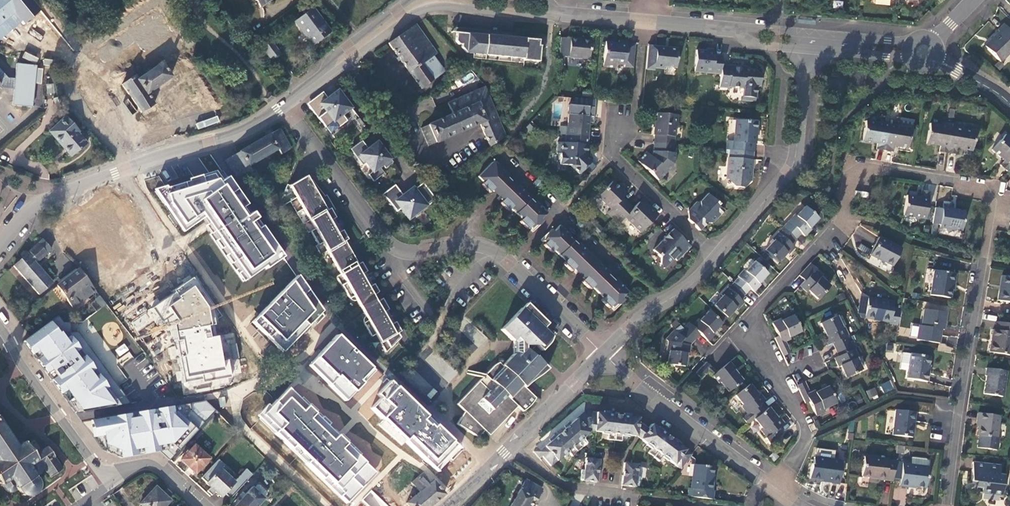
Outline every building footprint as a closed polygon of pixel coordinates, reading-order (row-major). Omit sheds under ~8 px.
[(261,9),(273,0),(254,0),(261,9)] [(331,32),(312,7),(294,22),(313,46),(331,32)] [(403,33),(388,43),(422,89),(435,80),(443,69),(433,56),(436,54),(416,25),(403,33)] [(1004,25),(997,31),(999,32),(984,46),(1001,62),(1009,53),(1009,31),(1004,25)] [(43,61),(66,41),(54,26),(30,46),(43,61)] [(540,40),(457,33),(456,41),(459,45),(462,45),(462,48),(467,53),(523,58),(523,59),(539,61),(540,46),(539,46),(540,40)] [(591,40),(561,37),(559,56),(562,56),(589,59),(591,40)] [(279,54),(269,40),(261,46),(271,60),(279,54)] [(625,66),(633,67),(635,44),(627,44),(627,41),(619,41),(618,44),(605,43),(603,67),(615,68),(616,64),(625,65),(625,66)] [(678,48),(656,45),(648,45),(646,69),(655,70),(655,68),(665,69),(665,67),(676,68),(678,48)] [(714,55),(714,51),(705,50),(705,51),(697,50),(694,72),(720,74),(721,64),(722,56),(714,55)] [(24,52),(22,57),(36,63),(38,58),(24,52)] [(164,60),(138,79),(136,80),(147,95),(148,94),(175,76),(164,60)] [(36,66),(17,64),(15,79),(14,90),(12,105),(32,107),(36,66)] [(721,64),(720,74),(719,87),(728,89),(729,87),(742,88),(741,97),(755,98),(756,86),(759,87),(760,76),(756,70),(744,69),(742,66),(721,64)] [(2,77),(0,79),(0,85),(0,86),(3,89),(14,90),(15,79),(7,78),(0,70),(0,75),(2,77)] [(142,113),(156,104),(148,94),(147,95),(136,80),(138,79),(136,75),(131,78),(123,84),(142,113)] [(504,135),(484,87),(447,103),(452,114),(421,128),(428,146),(480,124),(490,146),(504,135)] [(342,96),(337,91),(328,98),(332,104),(342,96)] [(332,104),(328,98),(323,92),(307,104),(313,112),(325,128),(334,122),(338,127),(346,121),(343,115),(351,108),(342,96),(332,104)] [(566,135),(588,137),(589,117),(587,116),(588,107),(569,105),(568,114),(567,127),(567,128),(566,135)] [(655,142),(674,144),(675,127),(677,127),(678,115),(657,113),(656,121),(654,121),(654,134),(655,135),(655,142)] [(48,132),(71,157),(87,143),(78,132),(65,117),(48,132)] [(198,127),(219,123),(218,118),(197,122),(198,127)] [(877,149),(885,151),(889,124),(884,124),(881,119),(877,122),(865,121),(862,140),(878,143),(877,149)] [(903,119),(898,122),(901,127),(911,128),(913,128),(914,120),(903,119)] [(730,150),(753,152),(756,122),(737,120),(734,141),(731,141),(730,150)] [(889,124),(885,151),(894,152),(895,146),(908,148),(908,147),(911,129),(911,128),(901,127),(898,122),(894,125),(889,124)] [(940,152),(948,153),(952,127),(948,126),(945,122),(940,125),(930,123),(927,143),(940,145),(940,152)] [(952,127),(948,153),(956,155),(957,148),(972,150),(976,131),(965,129),(962,125),(953,123),(952,127)] [(226,159),(239,179),(251,172),(249,167),(278,150),(281,155),(291,149),(280,128),(271,134),(271,133),(245,149),(226,159)] [(1009,168),(1009,139),(1006,134),(992,149),(1005,161),(1001,166),(1007,172),(1009,168)] [(586,156),(588,137),(566,135),(565,143),(558,142),(557,154),(560,154),(560,163),(563,165),(572,166),(579,173),(591,161),(586,156)] [(368,150),(362,142),(351,151),(363,166),(365,165),(371,173),(368,175),(374,182),(383,174),(379,169),(382,167),(385,171),(394,164),(378,143),(368,150)] [(673,152),(674,144),(655,142),(654,153),(652,156),(647,152),(639,161),(658,180),(667,171),(671,171),(673,169),(673,168),(675,153),(673,152)] [(753,160),(753,152),(730,150),(729,149),(727,178),(731,179),(731,183),(734,186),(742,187),(746,185),(746,179),(751,180),(752,168),(750,168),(751,159),(753,160)] [(491,162),(478,176),(484,182),(482,185),(490,193),(492,191),(492,192),(499,186),(504,191),(498,197),(497,198),(499,201),(501,199),(503,201),(501,203),(509,211),(511,209),(521,219),(520,222),(528,230),(530,227),(532,229),(531,230),(532,232),(542,221),(540,219),(547,213),(537,203),(536,204),(525,194),(526,193),(516,183),(515,185),(507,177),(509,176),(499,166),(497,168),(491,162)] [(813,177),(820,170),(815,165),(809,172),(813,177)] [(224,170),(156,190),(184,231),(205,216),(248,278),(266,266),(267,268),(284,257),(224,170)] [(303,196),(314,190),(306,176),(295,183),(303,196)] [(540,189),(545,183),(540,178),(534,183),(540,189)] [(615,215),(628,203),(622,198),(625,195),(613,182),(598,197),(610,209),(607,213),(612,218),(615,215)] [(296,198),(304,212),(321,202),(314,190),(303,196),(295,183),(289,186),(287,185),(281,201),(283,205),(296,198)] [(403,196),(394,185),(381,195),(389,201),(396,212),(400,209),(408,219),(420,210),(421,211),(436,200),(422,183),(409,193),(408,192),(403,196)] [(499,186),(492,192),(498,197),(504,191),(499,186)] [(925,218),(930,192),(922,190),(920,198),(907,196),(904,214),(914,216),(917,221),(921,218),(925,218)] [(697,214),(700,231),(708,223),(712,223),(724,211),(718,205),(719,205),(708,194),(700,202),(697,202),(694,205),(694,211),(688,211),(689,220),(697,214)] [(935,207),(933,223),(940,225),(940,227),(945,228),(948,233),(953,229),(962,231),(965,211),(952,209),(953,203),(944,201),(943,208),(935,207)] [(318,245),(322,243),(337,234),(329,221),(331,220),(326,211),(321,202),(304,212),(314,229),(310,232),(318,245)] [(633,208),(628,203),(615,215),(621,222),(625,218),(641,233),(658,215),(645,202),(640,203),(633,208)] [(784,227),(796,239),(801,233),(805,236),(811,230),(809,229),(818,218),(805,206),(797,217),(795,215),(784,227)] [(330,210),(326,211),(331,220),(335,218),(330,210)] [(589,225),(582,219),(577,225),(583,231),(589,225)] [(575,274),(577,273),(583,267),(588,272),(582,278),(584,279),(582,282),(591,290),(593,288),(603,298),(601,300),(609,308),(612,306),(613,307),(612,308),(614,311),(624,300),(622,298),(628,291),(618,281),(617,283),(606,273),(608,271),(597,262),(596,263),(589,256),(590,254),(580,245),(579,246),(568,236),(570,234),(560,225),(553,232),(551,230),(541,240),(543,242),(544,241),(546,243),(544,245),(552,253),(554,251),(565,261),(563,263),(571,271),(574,269),(575,270),(574,272),(575,274)] [(791,244),(796,239),(784,227),(773,239),(774,241),(766,251),(778,263),(787,253),(788,254),(794,247),(791,244)] [(676,232),(673,229),(653,250),(660,256),(661,265),(669,264),(675,258),(677,260),(691,246),(685,240),(676,241),(676,232)] [(339,233),(344,242),(347,240),(342,231),(339,233)] [(322,243),(340,273),(357,263),(344,242),(339,233),(337,234),(322,243)] [(892,266),(901,249),(879,237),(872,251),(861,244),(859,248),(862,251),(866,253),(870,255),(871,254),(892,266)] [(41,238),(36,243),(45,252),(50,246),(41,238)] [(13,266),(39,296),(53,283),(36,264),(45,252),(36,243),(28,252),(13,266)] [(746,272),(755,262),(751,259),(750,259),(743,266),(743,268),(744,270),(746,272)] [(734,284),(745,294),(750,288),(754,292),(760,285),(759,284),(768,274),(755,262),(746,272),(744,270),(738,277),(739,279),(734,284)] [(353,297),(359,305),(372,295),(375,294),(370,286),(368,288),(360,275),(363,273),(358,265),(357,263),(340,273),(341,274),(337,277),(349,299),(353,297)] [(810,264),(799,275),(805,280),(800,286),(808,292),(809,290),(818,299),(830,286),(820,278),(822,276),(815,270),(816,269),(810,264)] [(583,267),(577,273),(582,278),(588,272),(583,267)] [(56,286),(73,309),(95,291),(78,269),(56,286)] [(934,270),(930,295),(949,297),(952,283),(953,283),(954,274),(934,270)] [(223,316),(196,276),(154,308),(163,322),(169,323),(184,394),(230,386),(228,377),(241,375),(235,333),(218,335),(217,320),(223,316)] [(322,311),(297,276),(252,322),(282,352),(322,311)] [(1004,276),(1002,291),(999,291),(997,300),(1009,302),(1009,277),(1004,276)] [(741,299),(745,294),(734,284),(729,289),(727,288),(721,295),(723,297),(714,306),(723,314),(727,318),(736,308),(738,310),(744,303),(741,299)] [(362,312),(376,302),(372,295),(359,305),(362,312)] [(890,322),(893,302),(868,298),(864,318),(890,322)] [(382,300),(379,301),(385,311),(388,309),(382,300)] [(377,302),(376,302),(362,312),(368,321),(364,324),(368,330),(371,336),(376,334),(386,352),(401,338),(397,333),(392,325),(391,326),(383,313),(385,311),(379,301),(377,302)] [(526,303),(522,308),(543,328),(547,324),(526,303)] [(506,395),(518,406),(523,412),(528,408),(536,399),(525,387),(535,376),(537,378),(548,369),(544,365),(543,366),(529,353),(536,345),(541,351),(549,343),(552,336),(543,328),(522,308),(501,330),(513,341),(513,354),(502,365),(499,363),(494,366),(485,375),(506,395)] [(70,317),(66,310),(30,337),(24,343),(76,413),(131,404),(78,332),(71,332),(71,322),(63,323),(70,317)] [(946,313),(924,310),(922,325),(919,325),(917,339),(939,343),(941,330),(944,330),(946,313)] [(683,329),(695,340),(700,334),(708,342),(715,335),(713,334),(722,323),(719,321),(709,311),(700,321),(699,319),(693,326),(689,323),(683,329)] [(783,355),(791,352),(785,341),(790,338),(790,337),(801,331),(794,316),(782,322),(780,320),(772,324),(778,336),(775,338),(783,355)] [(836,349),(850,343),(847,336),(848,335),(844,326),(842,327),(836,316),(821,324),(826,335),(824,336),(828,345),(833,342),(836,349)] [(995,321),(995,329),(993,329),(989,353),(1009,356),(1009,323),(995,321)] [(392,325),(397,333),(401,331),(396,323),(392,325)] [(691,345),(695,340),(683,329),(679,334),(682,338),(677,344),(669,342),(667,352),(669,352),(668,364),(685,366),(687,354),(689,355),(691,345)] [(374,370),(336,334),(308,365),(328,385),(345,402),(374,370)] [(124,343),(114,350),(122,363),(133,356),(124,343)] [(853,349),(850,343),(836,349),(839,356),(834,358),(838,367),(840,366),(846,377),(862,370),(856,358),(858,357),(854,349),(853,349)] [(907,370),(910,354),(905,353),(902,353),(900,369),(907,370)] [(927,373),(929,357),(910,354),(907,370),(906,378),(927,382),(928,373),(927,373)] [(736,370),(730,362),(717,372),(706,363),(695,374),(702,379),(708,372),(713,376),(718,383),(721,382),(728,392),(738,384),(742,380),(735,370),(736,370)] [(1003,397),(1007,371),(987,367),(986,375),(987,376),(984,394),(1003,397)] [(506,395),(485,375),(478,382),(488,391),(481,399),(492,410),(506,395)] [(433,419),(389,380),(377,394),(380,398),(370,408),(382,420),(378,425),(402,446),(405,443),(438,472),(463,447),(433,419)] [(880,385),(884,393),(894,389),(889,380),(880,385)] [(797,385),(805,403),(809,402),(816,415),(824,412),(823,409),(835,403),(828,387),(816,392),(815,391),(810,393),(805,381),(797,385)] [(457,425),(477,437),(485,430),(489,435),(518,406),(506,395),(492,410),(481,399),(488,391),(478,382),(458,404),(465,411),(457,425)] [(749,384),(748,386),(743,390),(736,396),(743,405),(742,407),(747,413),(742,417),(748,424),(755,419),(766,409),(761,403),(765,400),(759,393),(758,394),(749,384)] [(347,504),(377,472),(290,387),(259,419),(347,504)] [(869,400),(878,397),(875,387),(866,391),(869,400)] [(208,400),(91,421),(94,438),(104,451),(106,452),(122,459),(161,452),(170,460),(217,410),(208,400)] [(776,418),(768,408),(766,409),(755,419),(763,429),(761,431),(767,437),(766,438),(770,444),(783,434),(779,428),(784,424),(778,416),(776,418)] [(912,437),(915,412),(896,410),(893,435),(912,437)] [(550,466),(552,466),(568,452),(572,456),(582,447),(578,443),(591,431),(609,433),(608,440),(621,441),(622,435),(637,437),(639,418),(631,417),(632,414),(624,413),(624,416),(612,415),(612,412),(605,411),(604,413),(596,412),(596,419),(590,418),(587,418),(585,419),(581,423),(577,419),(570,424),(569,422),(564,427),(565,429),(556,437),(554,435),(548,440),(550,442),(544,447),(548,451),(542,457),(550,466)] [(997,438),(1000,416),(979,413),(978,421),(980,422),(978,436),(997,438)] [(3,487),(5,489),(9,491),(12,491),(16,490),(19,489),(20,492),(22,494),(25,496),(28,497),(32,496),(34,495),(37,493),(39,490),(40,487),(39,483),(38,480),(35,478),(38,477),(40,475),(42,472),(42,469),(41,466),(42,465),(51,478),(63,470),(53,457),(54,456),(48,447),(41,452),(34,441),(28,445),(26,443),(18,448),(15,442),(0,421),(0,483),(3,487)] [(681,469),(693,454),(680,445),(682,442),(676,438),(674,441),(664,433),(665,431),(660,426),(658,428),(651,424),(640,439),(641,440),(652,448),(648,453),(660,461),(663,456),(681,469)] [(210,459),(195,445),(181,460),(196,474),(210,459)] [(540,458),(542,457),(548,451),(544,447),(540,450),(538,448),(534,452),(540,458)] [(814,457),(834,460),(835,453),(818,450),(814,457)] [(842,461),(834,460),(814,457),(813,465),(812,465),(810,478),(822,480),(831,481),(831,483),(840,484),(842,461)] [(877,478),(893,480),(895,462),(888,461),(888,460),(864,457),(862,476),(877,477),(877,478)] [(586,481),(595,482),(596,482),(599,460),(592,459),(586,458),(584,471),(581,470),(580,479),(583,479),(583,480),(586,481)] [(911,458),(911,460),(911,465),(927,467),(928,462),(926,459),(911,458)] [(903,459),(900,486),(909,487),(909,486),(925,488),(928,468),(927,467),(911,465),(911,460),(903,459)] [(207,484),(211,488),(208,492),(212,496),(215,492),(221,498),(225,494),(230,499),(253,474),(247,469),(235,482),(221,470),(225,466),(219,460),(201,479),(207,484)] [(622,485),(624,485),(629,479),(636,487),(636,486),(639,486),(640,477),(636,477),(637,464),(625,463),(622,485)] [(1000,466),(973,463),(971,481),(975,482),(975,492),(1002,496),(1004,476),(999,476),(1000,466)] [(693,497),(713,499),(714,491),(711,491),(712,482),(711,481),(712,467),(694,464),(691,489),(694,490),(693,497)] [(445,495),(429,475),(426,472),(412,483),(420,493),(407,504),(408,505),(431,505),(445,495)] [(525,480),(511,505),(527,505),(531,499),(535,501),(542,490),(525,480)] [(257,485),(254,489),(264,498),(267,494),(267,492),(260,484),(257,485)] [(171,501),(156,487),(139,505),(141,505),(167,505),(171,501)] [(234,505),(259,505),(265,499),(264,498),(254,489),(252,487),(234,505)]
